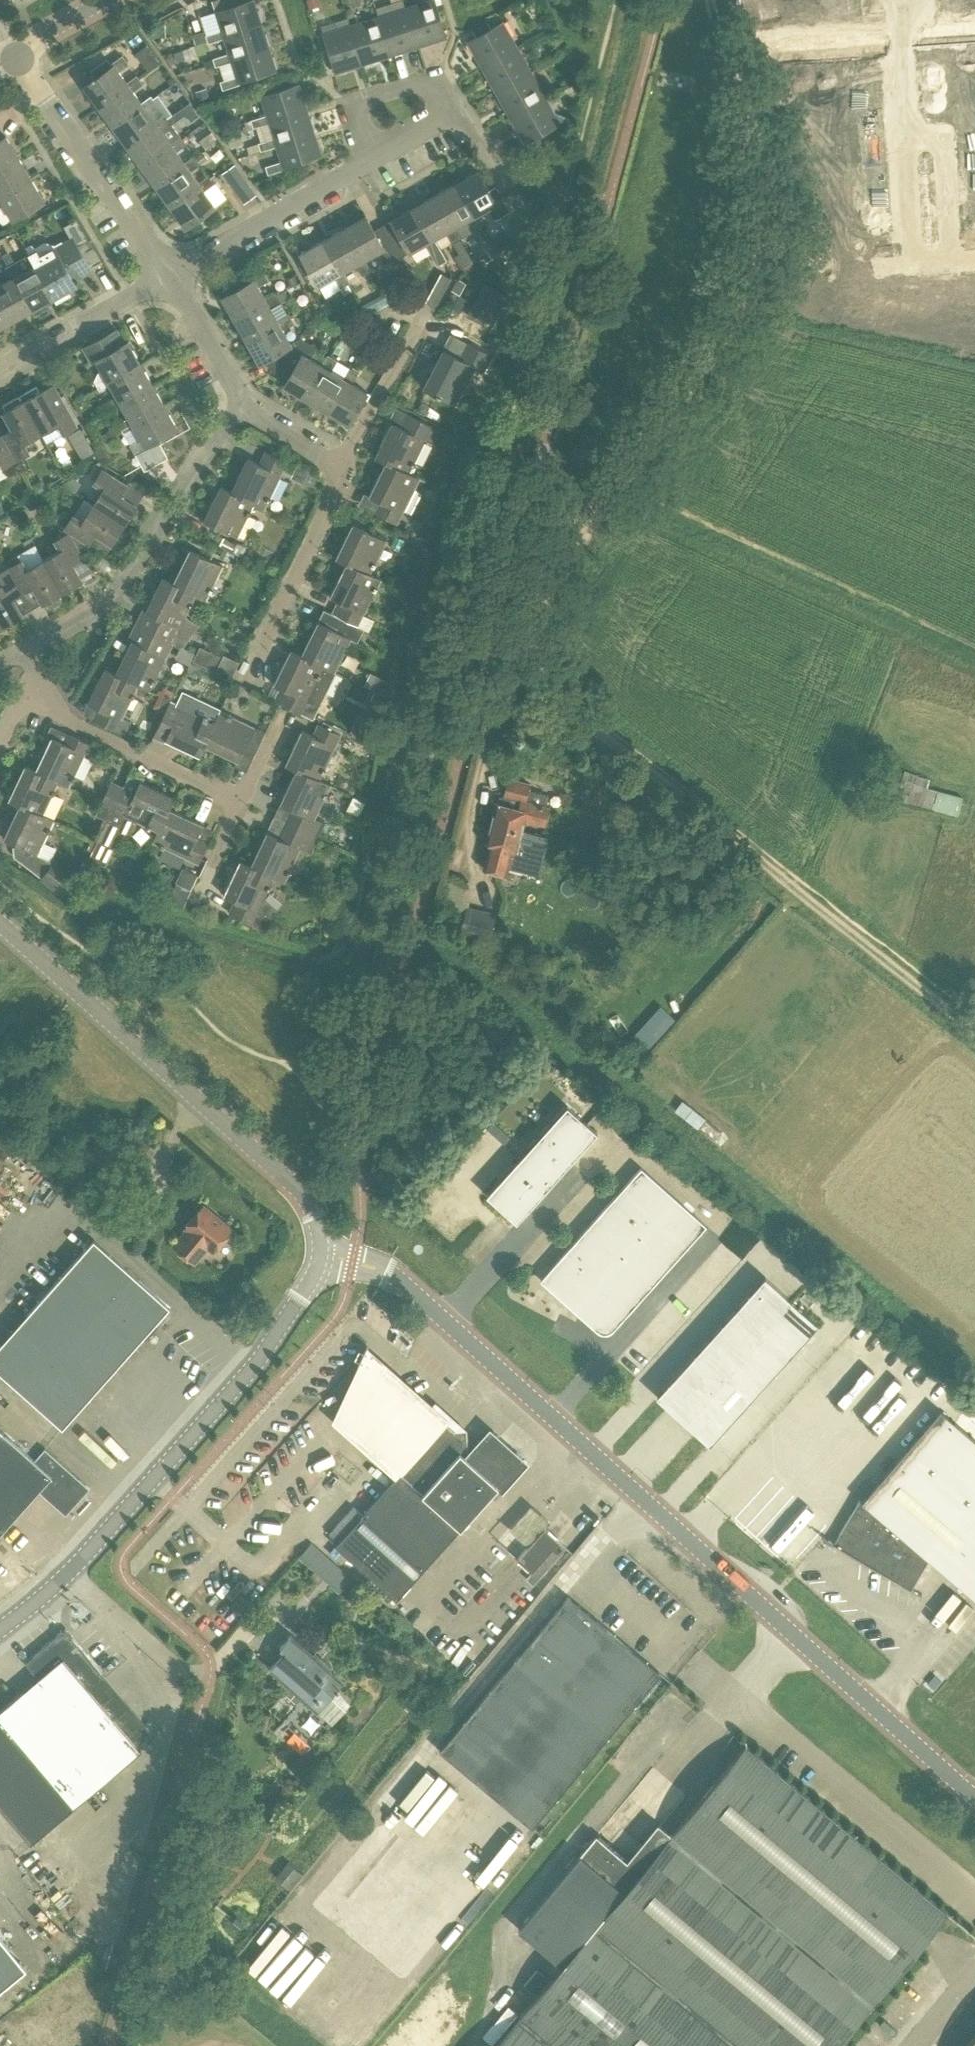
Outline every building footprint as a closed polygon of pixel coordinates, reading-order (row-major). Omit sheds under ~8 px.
[(225,38),(263,26),(255,0),(240,5),(217,12),(218,15),(222,30),(206,35),(208,43),(225,38)] [(318,0),(306,0),(305,0),(308,10),(320,6),(318,0)] [(407,8),(419,47),(447,38),(437,5),(435,0),(432,0),(407,8)] [(956,14),(965,14),(964,0),(956,0),(956,14)] [(965,14),(974,13),(973,0),(964,0),(965,14)] [(828,7),(820,7),(821,21),(829,21),(828,7)] [(837,7),(828,7),(829,21),(837,21),(837,7)] [(392,56),(419,47),(407,8),(380,17),(392,56)] [(787,9),(778,9),(779,23),(787,23),(787,9)] [(796,9),(787,9),(787,23),(796,23),(796,9)] [(365,65),(392,56),(380,17),(352,26),(365,65)] [(484,68),(520,48),(505,23),(493,30),(488,21),(472,30),(477,39),(470,43),(484,68)] [(155,37),(166,37),(165,24),(154,25),(155,37)] [(216,66),(232,61),(270,49),(263,26),(225,38),(229,52),(213,58),(216,66)] [(337,74),(365,65),(352,26),(324,35),(337,74)] [(926,90),(974,87),(974,46),(954,48),(955,64),(929,66),(929,69),(923,69),(924,85),(925,85),(926,90)] [(181,61),(193,57),(190,48),(178,52),(181,61)] [(498,93),(533,73),(520,48),(484,68),(498,93)] [(270,49),(232,61),(237,76),(220,81),(223,89),(239,84),(239,83),(277,71),(270,49)] [(97,78),(86,86),(100,107),(131,85),(128,81),(121,70),(129,64),(123,55),(110,63),(107,59),(91,70),(97,78)] [(875,68),(835,70),(836,94),(876,92),(875,68)] [(512,118),(547,98),(533,73),(498,93),(512,118)] [(131,85),(100,107),(115,127),(145,105),(142,101),(135,90),(143,84),(137,75),(128,81),(131,85)] [(270,123),(308,111),(300,85),(262,97),(268,114),(251,119),(253,128),(270,122),(270,123)] [(926,90),(926,96),(925,96),(926,111),(932,111),(932,114),(958,112),(959,128),(974,127),(974,87),(926,90)] [(876,92),(836,94),(838,119),(878,116),(876,92)] [(145,105),(115,127),(129,147),(160,125),(157,121),(166,115),(168,118),(173,114),(159,95),(154,98),(152,95),(142,101),(145,105)] [(547,98),(512,118),(526,144),(562,124),(547,98)] [(190,102),(181,108),(186,114),(191,121),(199,115),(190,102)] [(216,121),(229,117),(225,106),(212,110),(216,121)] [(278,146),(316,134),(308,111),(270,123),(275,137),(258,143),(261,151),(278,146)] [(181,136),(180,135),(168,118),(166,115),(157,121),(160,125),(129,147),(143,167),(174,145),(172,143),(181,136)] [(878,116),(838,119),(840,143),(879,141),(878,116)] [(239,130),(227,135),(231,149),(244,144),(240,132),(239,130)] [(316,134),(278,146),(282,160),(265,166),(268,174),(285,169),(285,168),(323,156),(316,134)] [(21,158),(8,136),(0,141),(0,170),(21,158)] [(174,145),(143,167),(158,187),(188,165),(185,161),(178,150),(186,144),(181,136),(172,143),(174,145)] [(196,157),(200,163),(208,158),(203,151),(196,157)] [(188,165),(158,187),(172,207),(202,185),(200,181),(192,171),(201,164),(200,163),(196,157),(194,155),(185,161),(188,165)] [(33,179),(21,158),(0,170),(0,198),(33,179)] [(235,163),(222,173),(233,188),(246,179),(235,163)] [(478,215),(490,208),(496,219),(506,213),(498,199),(496,200),(479,171),(458,183),(476,216),(478,215)] [(202,185),(172,207),(184,224),(187,228),(192,224),(217,206),(206,191),(215,184),(209,175),(200,181),(202,185)] [(883,176),(843,179),(845,202),(885,200),(883,176)] [(0,198),(0,206),(5,203),(17,224),(43,209),(40,203),(45,200),(33,179),(0,198)] [(478,215),(476,216),(458,183),(436,195),(452,224),(454,228),(458,227),(463,237),(474,231),(484,225),(478,215)] [(454,228),(452,224),(436,195),(414,207),(432,240),(435,239),(447,232),(453,243),(463,237),(458,227),(454,228)] [(885,200),(845,202),(847,227),(887,224),(885,200)] [(441,250),(435,239),(432,240),(414,207),(392,220),(398,230),(390,234),(402,257),(425,244),(437,266),(444,262),(447,260),(441,250)] [(402,257),(390,234),(380,239),(366,216),(344,228),(363,261),(366,260),(366,259),(377,253),(384,264),(394,258),(395,261),(402,257)] [(366,260),(363,261),(344,228),(323,241),(341,273),(344,272),(356,265),(362,276),(372,270),(366,260)] [(29,253),(27,254),(34,266),(37,265),(53,298),(56,304),(72,295),(69,289),(77,285),(74,281),(92,271),(74,238),(64,243),(62,240),(55,244),(46,241),(34,247),(27,251),(29,253)] [(344,272),(341,273),(323,241),(301,253),(320,285),(334,277),(341,288),(351,282),(344,272)] [(34,266),(27,254),(15,261),(9,250),(2,254),(8,265),(5,266),(12,279),(15,277),(32,310),(35,315),(50,307),(47,301),(53,298),(37,265),(34,266)] [(265,298),(259,286),(270,280),(264,270),(252,277),(254,281),(225,297),(237,319),(268,302),(265,298)] [(12,279),(0,285),(0,301),(11,321),(32,310),(15,277),(12,279)] [(452,290),(460,295),(467,283),(458,277),(452,290)] [(482,323),(489,309),(494,311),(503,292),(484,283),(480,290),(471,308),(467,315),(482,323)] [(280,323),(277,319),(271,308),(282,301),(276,292),(265,298),(268,302),(237,319),(249,341),(280,323)] [(384,297),(382,294),(360,306),(363,312),(365,312),(367,316),(389,304),(385,296),(384,297)] [(328,299),(320,303),(326,313),(334,309),(328,299)] [(11,321),(0,301),(0,327),(11,321)] [(292,346),(291,343),(283,329),(294,323),(288,313),(277,319),(280,323),(249,341),(261,363),(266,360),(292,346)] [(110,382),(142,364),(129,342),(126,344),(118,330),(85,349),(93,363),(98,360),(106,374),(94,380),(100,390),(111,384),(110,382)] [(326,367),(322,364),(311,358),(317,347),(301,338),(291,343),(292,346),(266,360),(271,371),(288,380),(285,386),(307,399),(326,367)] [(484,372),(493,355),(468,342),(461,357),(445,349),(425,388),(455,403),(474,367),(484,372)] [(347,379),(343,377),(332,371),(338,360),(328,354),(322,364),(326,367),(307,399),(328,412),(347,379)] [(122,403),(154,385),(142,364),(110,382),(111,384),(118,395),(106,401),(112,411),(123,405),(122,403)] [(347,379),(328,412),(349,424),(368,392),(353,383),(359,373),(349,367),(343,377),(347,379)] [(37,385),(20,394),(42,433),(58,424),(63,434),(66,432),(78,426),(61,396),(54,383),(40,391),(37,385)] [(134,424),(166,406),(154,385),(122,403),(123,405),(130,416),(118,423),(123,431),(124,430),(126,433),(136,427),(134,424)] [(25,443),(42,433),(20,394),(3,404),(6,410),(3,411),(13,429),(3,434),(17,459),(30,452),(25,443)] [(419,405),(418,410),(421,413),(426,414),(439,421),(441,418),(438,411),(429,406),(426,403),(422,402),(419,405)] [(124,430),(123,431),(134,451),(145,470),(169,457),(159,439),(178,428),(166,406),(134,424),(136,427),(126,433),(124,430)] [(386,461),(409,472),(425,439),(434,444),(441,430),(409,414),(402,427),(392,422),(375,456),(386,461)] [(74,445),(86,438),(81,428),(69,435),(74,445)] [(3,434),(0,436),(0,469),(17,459),(3,434)] [(266,509),(289,462),(265,450),(258,463),(248,458),(232,491),(255,504),(266,509)] [(24,461),(15,466),(19,473),(28,468),(24,461)] [(420,478),(409,472),(386,461),(369,494),(380,500),(374,512),(397,524),(420,478)] [(297,465),(291,477),(303,483),(309,471),(297,465)] [(94,504),(126,525),(138,505),(137,504),(145,493),(128,482),(127,484),(104,468),(95,482),(105,488),(94,504)] [(42,479),(32,484),(38,494),(48,489),(42,479)] [(155,496),(160,488),(154,484),(151,485),(147,491),(155,496)] [(255,504),(232,491),(221,486),(204,520),(238,537),(255,504)] [(37,496),(26,502),(30,509),(41,503),(37,496)] [(126,525),(94,504),(86,498),(75,515),(74,514),(65,528),(70,531),(69,532),(80,549),(83,555),(90,551),(86,545),(88,545),(105,556),(113,543),(114,544),(126,525)] [(347,563),(370,574),(387,540),(353,523),(336,558),(347,563)] [(83,555),(80,549),(69,532),(55,540),(60,550),(45,559),(64,591),(84,580),(74,563),(84,557),(83,555)] [(233,542),(224,537),(219,546),(223,548),(235,554),(241,556),(247,546),(234,540),(233,542)] [(64,591),(45,559),(44,560),(35,544),(18,554),(21,560),(10,566),(25,591),(34,586),(44,603),(47,602),(50,608),(63,600),(60,594),(64,591)] [(544,558),(550,549),(542,544),(536,552),(544,558)] [(232,561),(235,554),(223,548),(220,556),(232,561)] [(208,599),(224,566),(190,549),(174,582),(197,594),(208,599)] [(380,579),(370,574),(347,563),(330,597),(337,600),(332,612),(358,625),(380,579)] [(25,591),(10,566),(0,572),(0,583),(1,585),(0,586),(0,619),(4,627),(24,615),(14,597),(25,591)] [(197,594),(174,582),(164,577),(147,611),(148,611),(141,625),(174,642),(184,647),(191,632),(194,633),(200,624),(187,615),(197,594)] [(358,625),(332,612),(324,608),(302,654),(326,666),(335,671),(351,639),(358,643),(364,629),(358,625)] [(150,691),(174,642),(141,625),(140,627),(143,629),(137,642),(133,640),(116,673),(116,674),(138,686),(150,691)] [(326,666),(302,654),(291,649),(274,684),(280,687),(274,700),(314,719),(321,705),(309,700),(326,666)] [(231,677),(240,661),(226,655),(218,671),(231,677)] [(116,674),(116,673),(105,667),(88,702),(99,707),(93,718),(126,734),(131,722),(123,717),(138,686),(116,674)] [(171,702),(172,700),(176,692),(164,686),(159,696),(171,702)] [(166,713),(171,702),(159,696),(153,706),(166,713)] [(205,745),(216,720),(182,704),(182,705),(172,700),(171,702),(166,713),(156,734),(166,738),(166,739),(201,755),(205,745)] [(216,720),(205,745),(239,760),(243,750),(254,755),(262,739),(258,737),(262,729),(220,710),(216,720)] [(374,726),(359,719),(352,734),(367,741),(374,726)] [(321,779),(342,734),(318,723),(312,734),(302,729),(286,764),(297,769),(321,779)] [(86,754),(90,744),(72,735),(67,745),(52,737),(36,770),(59,783),(70,788),(86,754)] [(59,783),(36,770),(25,765),(8,800),(19,805),(44,815),(59,783)] [(331,784),(321,779),(297,769),(281,802),(274,816),(318,837),(325,823),(315,818),(331,784)] [(878,775),(873,791),(959,815),(963,798),(928,789),(930,779),(924,777),(906,771),(906,769),(901,783),(878,775)] [(157,832),(169,808),(174,798),(129,776),(124,786),(113,809),(107,820),(98,841),(110,847),(116,834),(120,836),(131,832),(136,822),(157,832)] [(547,805),(549,795),(529,790),(531,783),(509,777),(503,797),(509,799),(507,804),(497,802),(491,823),(523,830),(525,820),(545,825),(550,806),(547,805)] [(101,803),(113,809),(124,786),(112,780),(101,803)] [(361,797),(354,811),(366,816),(373,802),(361,797)] [(113,809),(101,803),(96,815),(107,820),(113,809)] [(3,838),(12,842),(38,854),(54,820),(44,815),(19,805),(3,838)] [(169,808),(157,832),(151,843),(198,865),(215,830),(169,808)] [(311,853),(318,837),(274,816),(251,865),(275,877),(285,882),(301,848),(311,853)] [(520,841),(523,830),(491,823),(486,842),(491,844),(484,869),(506,876),(508,867),(539,876),(547,848),(520,841)] [(275,877),(251,865),(240,860),(224,894),(234,899),(228,912),(264,928),(279,909),(265,898),(275,877)] [(52,865),(41,877),(40,879),(39,879),(65,900),(78,882),(54,862),(52,865)] [(181,869),(174,883),(188,890),(195,876),(181,869)] [(497,913),(469,906),(467,905),(464,920),(460,933),(489,941),(497,913)] [(334,910),(323,909),(322,923),(332,924),(334,910)] [(671,1086),(662,1097),(677,1110),(686,1099),(671,1086)] [(517,1223),(597,1133),(567,1106),(486,1196),(517,1223)] [(603,1334),(606,1334),(608,1334),(610,1333),(612,1331),(614,1330),(707,1226),(641,1167),(540,1280),(597,1331),(598,1332),(600,1333),(601,1333),(603,1334)] [(2,1212),(10,1206),(0,1195),(0,1210),(2,1212)] [(25,1204),(19,1211),(32,1223),(38,1216),(25,1204)] [(213,1253),(232,1230),(203,1205),(184,1228),(186,1229),(172,1246),(194,1263),(207,1248),(213,1253)] [(169,1306),(93,1239),(0,1344),(0,1372),(62,1427),(169,1306)] [(693,1255),(677,1280),(687,1287),(703,1262),(693,1255)] [(765,1276),(657,1396),(710,1444),(818,1324),(765,1276)] [(330,1534),(340,1542),(336,1546),(397,1600),(461,1523),(497,1479),(500,1475),(467,1447),(467,1424),(451,1411),(397,1364),(367,1338),(332,1413),(341,1421),(400,1474),(364,1515),(354,1507),(330,1534)] [(940,1411),(863,1502),(859,1499),(833,1543),(823,1537),(822,1538),(921,1596),(921,1595),(911,1589),(929,1559),(974,1599),(974,1441),(940,1411)] [(529,1455),(490,1419),(467,1447),(500,1475),(497,1479),(503,1485),(529,1455)] [(2,1432),(0,1430),(0,1533),(38,1490),(65,1514),(89,1488),(44,1448),(34,1460),(30,1456),(11,1439),(2,1432)] [(533,1585),(567,1548),(560,1541),(545,1528),(517,1558),(532,1572),(526,1578),(533,1585)] [(353,1575),(312,1538),(299,1553),(340,1590),(353,1575)] [(498,1602),(504,1586),(493,1583),(488,1598),(498,1602)] [(532,1827),(661,1673),(568,1596),(440,1750),(532,1827)] [(73,1807),(140,1750),(89,1690),(104,1677),(64,1629),(25,1662),(38,1678),(0,1709),(0,1813),(26,1846),(33,1841),(44,1832),(73,1807)] [(313,1654),(291,1635),(280,1648),(285,1652),(270,1668),(303,1698),(283,1720),(312,1746),(332,1723),(351,1702),(337,1690),(344,1682),(330,1670),(333,1666),(316,1651),(313,1654)] [(700,1676),(693,1684),(709,1697),(715,1689),(700,1676)] [(597,1827),(518,1921),(563,1955),(489,2045),(834,2045),(945,1911),(950,1906),(748,1737),(744,1741),(673,1826),(660,1816),(629,1853),(597,1827)] [(51,1841),(44,1832),(33,1841),(40,1850),(51,1841)] [(414,1948),(424,1955),(441,1928),(430,1922),(414,1948)] [(26,1968),(0,1936),(0,1990),(26,1968)] [(537,1969),(523,1985),(532,1992),(545,1976),(537,1969)] [(94,1984),(101,1994),(111,1986),(104,1977),(94,1984)] [(963,2045),(974,2045),(974,2032),(963,2045)]
